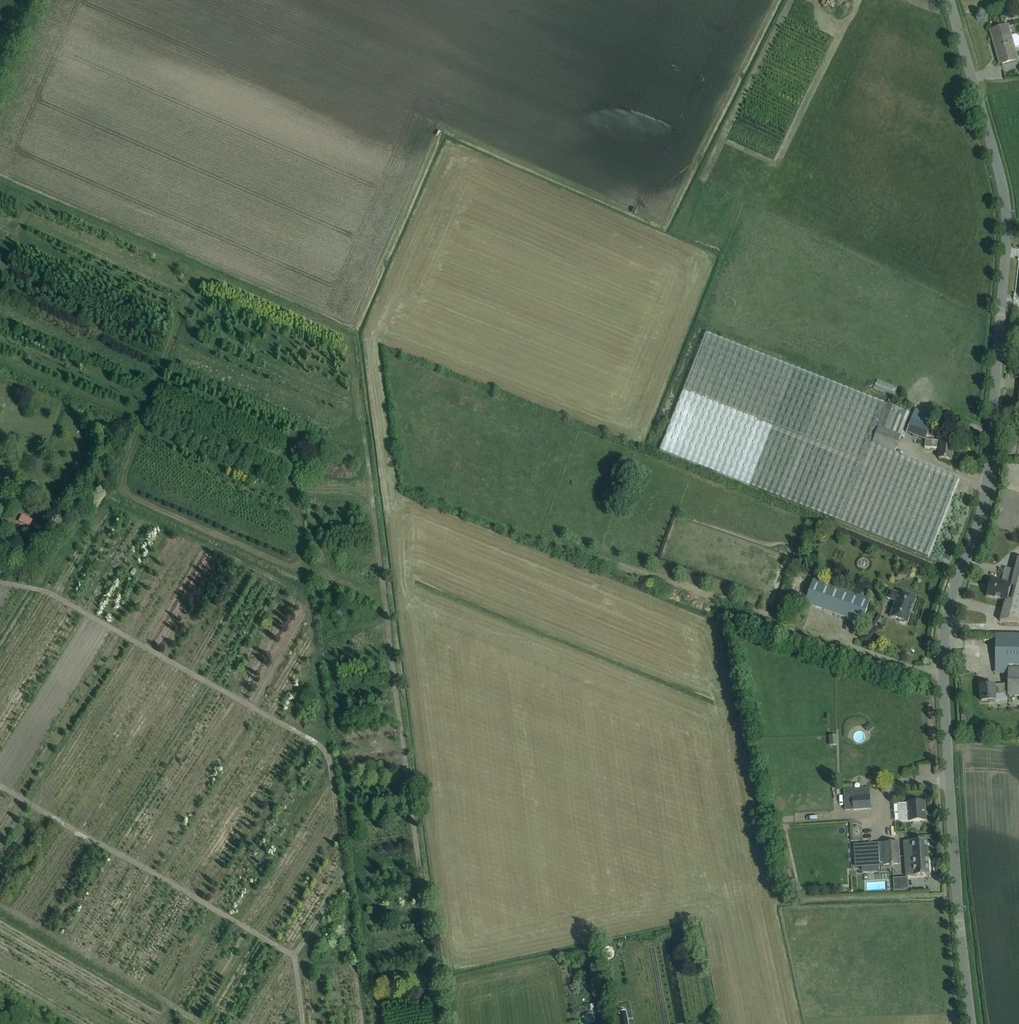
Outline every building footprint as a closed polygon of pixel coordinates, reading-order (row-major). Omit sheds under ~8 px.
[(1000,28),(991,31),(1000,64),(1017,60),(1014,48),(1017,47),(1018,46),(1018,38),(1018,36),(1016,35),(1014,35),(1010,36),(1007,26),(1000,28)] [(705,332),(658,450),(838,521),(919,553),(928,557),(959,479),(950,475),(894,453),(907,419),(909,413),(884,403),(705,332)] [(911,407),(908,416),(914,418),(917,409),(911,407)] [(925,440),(930,427),(911,419),(906,433),(925,440),(924,447),(940,449),(939,459),(951,460),(953,442),(941,441),(925,440)] [(28,513),(26,518),(36,522),(38,516),(28,513)] [(986,596),(1005,601),(1000,621),(1009,621),(1018,621),(1018,559),(1011,584),(990,579),(986,596)] [(870,601),(861,597),(813,581),(805,604),(862,624),(870,601)] [(889,590),(886,598),(896,601),(890,617),(898,620),(899,622),(903,623),(905,623),(906,622),(907,623),(916,598),(899,592),(898,594),(889,590)] [(1005,635),(995,635),(995,674),(1008,674),(1007,685),(980,686),(981,701),(989,701),(989,702),(993,702),(993,701),(995,701),(995,694),(1007,694),(1007,696),(1018,696),(1018,635),(1005,635)] [(869,789),(852,790),(844,790),(845,811),(871,809),(869,789)] [(924,802),(914,803),(898,804),(899,822),(925,820),(924,802)] [(927,841),(917,842),(904,842),(905,863),(906,876),(929,874),(927,841)] [(898,842),(882,844),(854,845),(856,863),(862,862),(862,867),(900,864),(898,842)] [(616,1013),(619,1023),(627,1023),(624,1011),(616,1013)]
